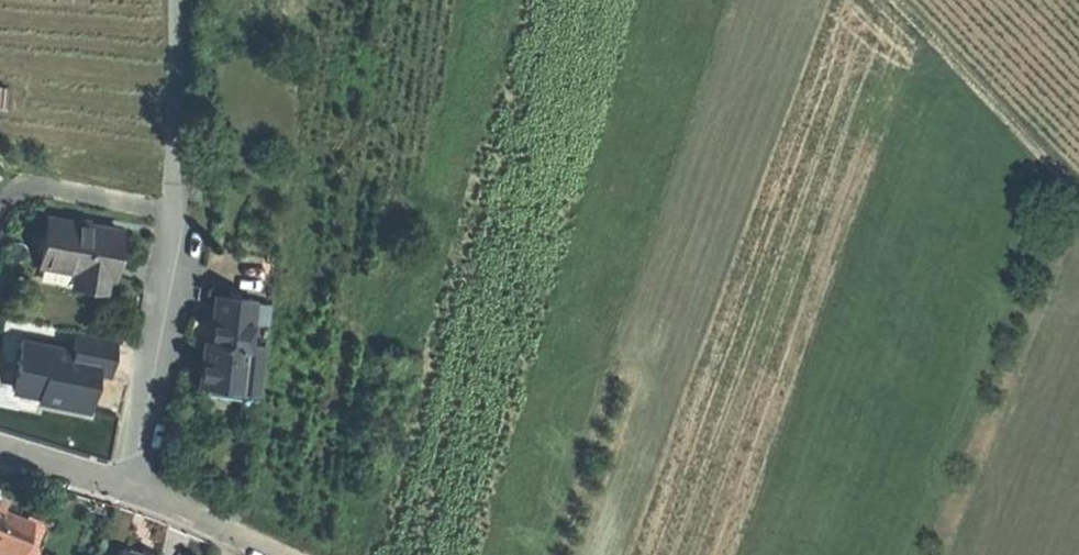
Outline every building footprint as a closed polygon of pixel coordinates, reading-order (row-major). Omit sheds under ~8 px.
[(103,291),(106,277),(111,279),(115,257),(120,232),(47,217),(37,265),(76,273),(74,285),(103,291)] [(199,384),(260,392),(266,346),(248,343),(251,321),(254,302),(254,300),(216,295),(213,320),(214,320),(212,335),(212,341),(207,341),(204,368),(201,368),(199,384)] [(270,304),(254,302),(251,321),(268,323),(270,304)] [(72,352),(22,341),(18,362),(24,364),(19,391),(39,395),(38,399),(87,409),(93,384),(86,382),(89,370),(95,371),(108,374),(116,340),(76,332),(72,352)] [(95,371),(89,370),(86,382),(93,384),(95,371)] [(28,526),(5,515),(7,510),(0,507),(0,554),(15,554),(28,526)] [(31,519),(28,526),(51,536),(54,529),(31,519)] [(28,526),(15,554),(42,554),(51,536),(28,526)]
